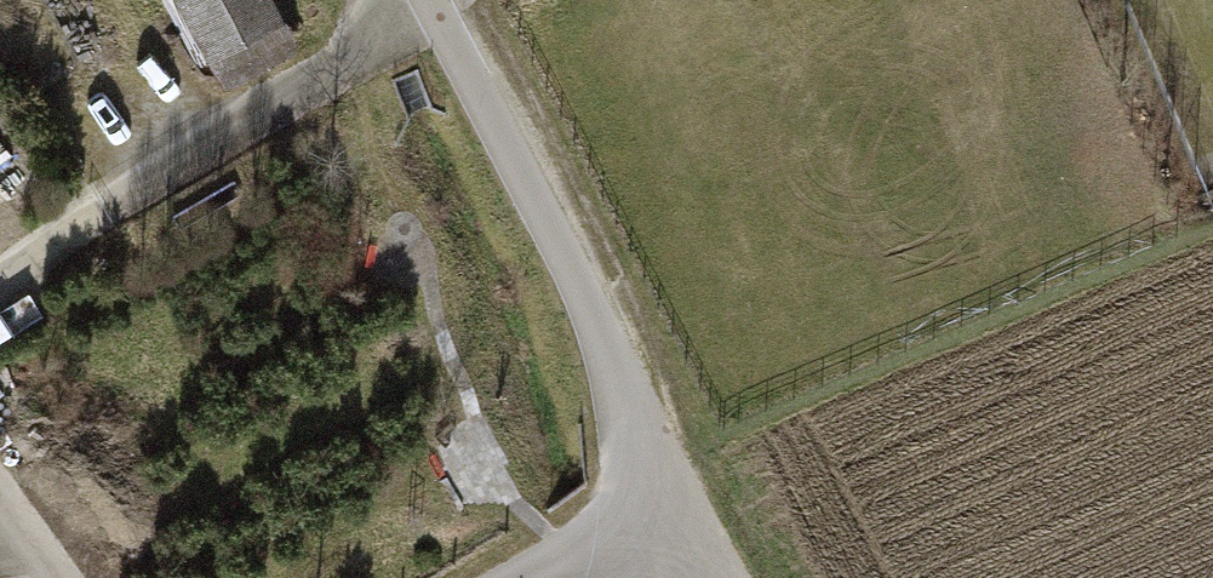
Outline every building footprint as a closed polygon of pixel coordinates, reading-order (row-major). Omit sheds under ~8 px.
[(210,85),(296,42),(275,0),(167,0),(210,85)]
